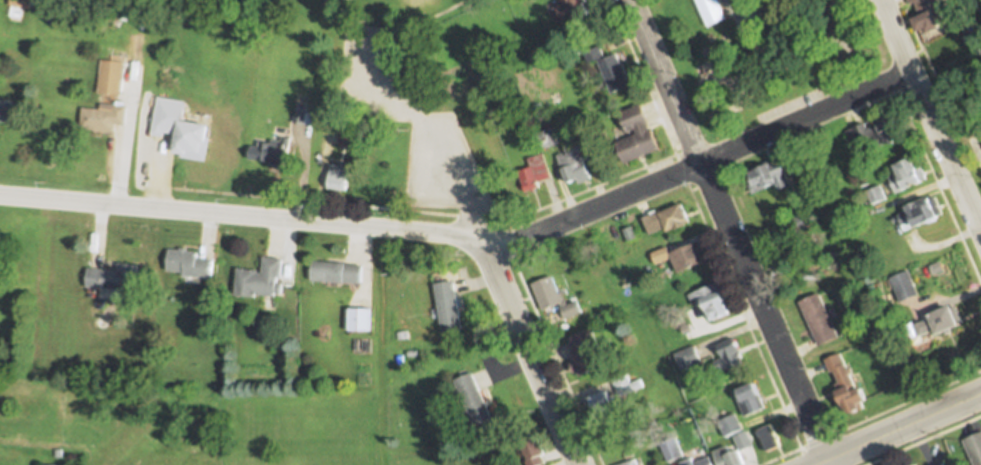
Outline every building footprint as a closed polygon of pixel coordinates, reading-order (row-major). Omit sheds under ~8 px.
[(567,2),(552,7),(559,23),(569,19),(570,21),(593,13),(590,5),(592,4),(591,0),(566,0),(567,2)] [(707,28),(726,20),(718,0),(697,0),(707,28)] [(912,4),(915,3),(921,17),(915,19),(920,30),(931,26),(933,30),(947,24),(942,11),(936,14),(931,0),(910,0),(912,4)] [(616,53),(607,57),(600,42),(583,49),(589,62),(598,59),(613,93),(630,85),(627,78),(629,77),(623,62),(620,63),(616,53)] [(101,60),(98,93),(122,95),(126,62),(101,60)] [(176,95),(173,118),(184,119),(187,97),(176,95)] [(12,122),(15,99),(0,98),(0,121),(12,122)] [(102,103),(102,110),(83,107),(80,128),(114,132),(115,123),(126,124),(128,106),(102,103)] [(641,103),(660,148),(631,161),(621,137),(631,132),(622,111),(641,103)] [(297,105),(293,122),(310,126),(314,109),(297,105)] [(864,124),(846,132),(852,145),(875,136),(880,146),(887,143),(888,146),(902,140),(898,133),(902,131),(896,118),(867,130),(864,124)] [(342,125),(340,146),(358,147),(359,127),(342,125)] [(551,126),(535,132),(542,149),(558,143),(551,126)] [(178,133),(175,152),(188,154),(189,150),(201,152),(204,133),(194,131),(193,135),(178,133)] [(292,138),(288,168),(267,165),(268,162),(250,159),(252,147),(260,148),(261,142),(272,144),(273,139),(281,140),(282,136),(292,138)] [(576,140),(564,145),(566,150),(557,153),(569,184),(577,181),(579,184),(591,179),(576,140)] [(542,152),(527,158),(530,167),(518,172),(525,193),(540,188),(538,182),(550,178),(542,152)] [(888,170),(897,194),(926,183),(917,159),(888,170)] [(783,160),(772,164),(771,161),(749,169),(753,179),(750,180),(755,194),(777,185),(779,191),(793,185),(783,160)] [(331,165),(328,189),(348,191),(351,167),(331,165)] [(882,185),(866,191),(871,204),(886,198),(882,185)] [(935,197),(909,207),(911,210),(897,216),(904,233),(943,218),(935,197)] [(684,204),(663,213),(662,210),(643,218),(650,235),(667,227),(669,232),(692,222),(684,204)] [(803,215),(786,222),(790,233),(808,227),(803,215)] [(632,226),(622,230),(627,242),(637,238),(632,226)] [(668,246),(652,252),(657,265),(672,258),(678,273),(707,260),(700,243),(672,255),(668,246)] [(214,259),(198,258),(199,252),(189,251),(190,249),(181,248),(181,251),(171,250),(170,270),(186,271),(186,276),(212,279),(214,259)] [(265,258),(263,273),(261,273),(261,270),(239,268),(236,294),(258,297),(258,294),(277,296),(278,292),(283,293),(284,284),(280,284),(280,278),(283,279),(284,260),(265,258)] [(313,261),(311,281),(360,284),(361,266),(347,265),(347,263),(313,261)] [(140,265),(121,264),(120,273),(89,271),(88,288),(138,292),(140,265)] [(909,270),(890,278),(900,303),(920,295),(909,270)] [(532,283),(544,314),(561,308),(565,319),(581,313),(577,302),(568,306),(563,293),(561,294),(553,275),(532,283)] [(455,281),(435,285),(443,333),(463,330),(455,281)] [(721,281),(689,295),(694,306),(703,301),(713,323),(735,314),(721,281)] [(819,293),(799,302),(821,347),(841,337),(819,293)] [(957,306),(934,316),(934,318),(916,326),(921,339),(936,332),(939,338),(965,327),(957,306)] [(349,309),(349,331),(370,332),(371,309),(349,309)] [(593,328),(569,338),(576,355),(573,356),(576,365),(573,366),(576,372),(579,371),(582,377),(609,366),(593,328)] [(720,348),(725,359),(715,363),(726,387),(739,381),(735,371),(741,369),(738,363),(745,361),(736,340),(720,348)] [(675,354),(694,346),(701,362),(681,370),(675,354)] [(842,352),(825,360),(830,372),(835,370),(841,382),(836,385),(850,416),(865,410),(863,407),(871,403),(869,398),(865,388),(860,390),(842,352)] [(475,374),(456,382),(476,428),(495,420),(475,374)] [(613,381),(620,398),(644,388),(641,380),(631,384),(627,375),(613,381)] [(738,390),(741,396),(737,398),(744,417),(766,408),(756,383),(738,390)] [(590,398),(600,420),(621,412),(617,403),(614,404),(608,391),(590,398)] [(718,421),(725,437),(742,430),(735,414),(718,421)] [(758,429),(767,453),(780,448),(771,424),(758,429)] [(975,464),(980,464),(980,431),(963,440),(975,464)] [(519,441),(526,461),(524,462),(525,464),(543,464),(545,464),(541,456),(544,455),(541,448),(542,447),(537,434),(519,441)] [(659,445),(666,464),(681,458),(674,439),(659,445)] [(720,464),(747,464),(741,451),(732,455),(728,447),(715,453),(720,464)] [(681,464),(710,464),(707,457),(694,463),(692,457),(680,462),(681,464)]
